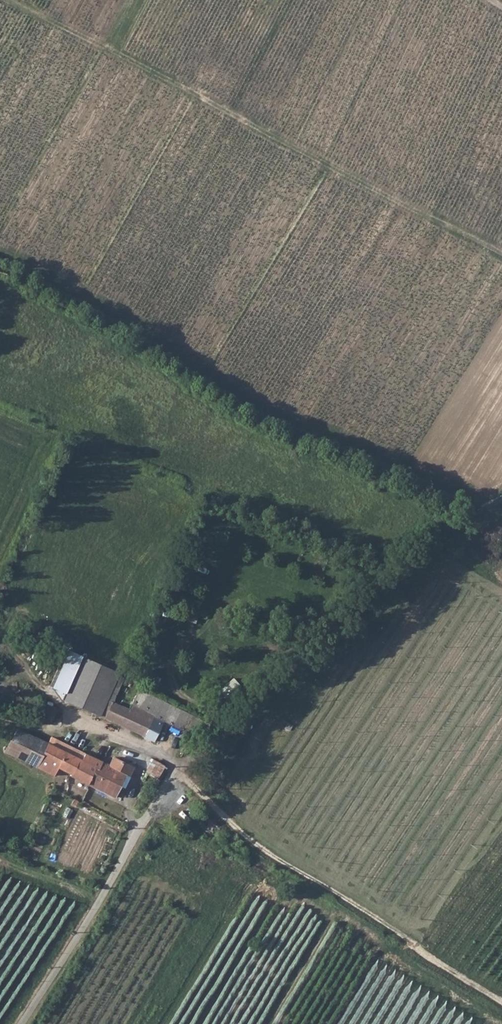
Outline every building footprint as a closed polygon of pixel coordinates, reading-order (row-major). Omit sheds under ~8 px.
[(195,621),(198,605),(189,603),(186,620),(195,621)] [(68,648),(51,685),(66,692),(67,692),(83,655),(68,648)] [(66,692),(63,699),(88,710),(108,666),(90,658),(83,655),(67,692),(66,692)] [(108,697),(112,688),(119,672),(108,666),(88,710),(100,716),(108,697)] [(138,692),(133,703),(155,713),(156,712),(205,734),(211,723),(138,692)] [(123,726),(131,708),(114,700),(114,699),(108,697),(100,716),(123,726)] [(49,718),(54,706),(48,703),(44,711),(41,710),(39,714),(49,718)] [(123,726),(145,736),(155,715),(155,713),(133,703),(131,708),(123,726)] [(163,721),(203,739),(205,734),(156,712),(155,713),(155,715),(164,719),(163,721)] [(155,715),(145,736),(154,740),(163,721),(164,719),(155,715)] [(16,736),(8,752),(25,760),(36,737),(19,729),(16,736)] [(36,737),(25,760),(38,766),(49,744),(36,737)] [(80,759),(83,752),(52,737),(49,744),(38,766),(57,775),(60,768),(73,774),(80,759)] [(105,763),(87,754),(84,760),(80,759),(73,774),(72,775),(90,784),(98,768),(102,769),(105,763)] [(126,774),(131,776),(135,767),(115,757),(111,766),(109,765),(105,763),(102,769),(98,768),(90,784),(116,796),(126,774)] [(157,778),(164,766),(154,761),(148,772),(157,778)]
